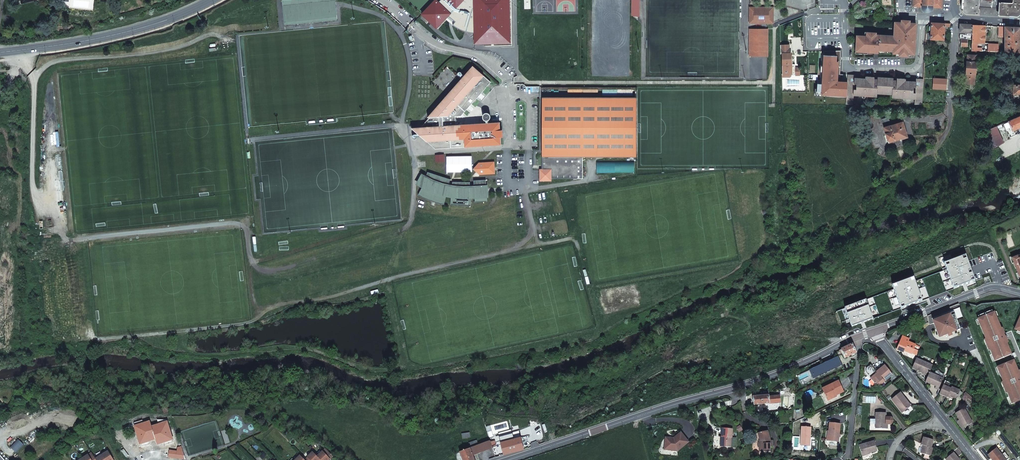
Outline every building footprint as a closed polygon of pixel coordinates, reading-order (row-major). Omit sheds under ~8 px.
[(283,0),(284,13),(337,8),(336,0),(287,0),(283,0)] [(477,41),(508,40),(507,0),(441,0),(438,3),(436,0),(422,14),(436,28),(448,16),(456,21),(453,25),(454,26),(457,28),(459,29),(462,30),(468,32),(471,33),(477,33),(477,41)] [(913,7),(918,7),(921,7),(922,8),(922,9),(923,10),(925,12),(926,12),(928,12),(931,11),(931,10),(932,9),(933,7),(936,7),(936,8),(942,8),(942,0),(913,0),(913,7)] [(962,4),(963,4),(963,8),(963,10),(966,13),(979,14),(980,9),(979,8),(978,8),(979,6),(982,6),(982,7),(985,7),(985,8),(999,8),(998,16),(1017,17),(1019,14),(1019,0),(962,0),(962,4)] [(754,7),(750,7),(749,22),(766,23),(766,19),(768,19),(769,11),(754,11),(754,7)] [(772,7),(754,7),(754,11),(769,11),(768,19),(766,19),(766,23),(772,23),(772,7)] [(337,8),(284,13),(285,26),(338,21),(337,8)] [(914,54),(916,24),(909,23),(905,27),(902,23),(895,22),(895,26),(895,27),(894,36),(876,35),(876,33),(867,32),(867,36),(857,36),(856,50),(859,50),(859,51),(875,52),(875,49),(878,49),(893,49),(893,53),(899,53),(908,54),(914,54)] [(927,33),(926,39),(944,41),(945,27),(945,23),(931,22),(931,26),(929,26),(929,30),(931,30),(930,33),(927,33)] [(960,24),(960,32),(959,38),(962,39),(967,39),(972,39),(972,34),(972,33),(973,25),(960,24)] [(977,51),(978,43),(984,44),(985,26),(973,25),(972,33),(972,34),(972,39),(972,50),(977,51)] [(1005,52),(1019,53),(1019,28),(1004,27),(1005,37),(1005,52)] [(750,32),(750,56),(767,56),(767,29),(754,29),(754,32),(750,32)] [(988,44),(988,51),(998,52),(998,44),(988,44)] [(782,54),(783,74),(781,74),(781,77),(790,77),(792,76),(792,75),(792,74),(791,73),(795,73),(795,68),(795,64),(791,64),(791,53),(789,53),(789,47),(784,46),(779,47),(780,54),(782,54)] [(840,50),(823,50),(820,80),(816,80),(815,94),(820,95),(820,96),(846,97),(848,74),(843,74),(840,74),(841,66),(840,50)] [(967,54),(967,62),(966,74),(967,74),(966,83),(974,84),(975,74),(976,62),(976,55),(967,54)] [(411,128),(435,149),(501,145),(501,137),(499,137),(499,134),(500,134),(500,122),(488,123),(486,123),(456,125),(455,117),(458,116),(491,82),(473,66),(429,116),(430,117),(424,124),(433,123),(433,126),(421,127),(411,128)] [(846,97),(846,104),(853,104),(854,95),(855,78),(855,75),(848,74),(846,97)] [(884,93),(885,78),(878,77),(878,80),(874,79),(874,77),(866,76),(866,79),(862,79),(861,95),(877,96),(877,93),(884,93)] [(854,95),(861,95),(862,79),(855,78),(854,95)] [(893,78),(885,78),(884,93),(892,94),(892,97),(907,98),(908,81),(905,80),(905,79),(897,78),(897,81),(893,81),(893,78)] [(934,78),(933,89),(946,89),(947,79),(934,78)] [(915,98),(914,104),(921,105),(921,104),(923,79),(916,79),(916,81),(915,98)] [(916,81),(908,81),(907,98),(915,98),(916,81)] [(636,99),(542,99),(542,156),(636,156),(636,99)] [(1008,121),(1013,131),(1019,128),(1019,116),(1008,121)] [(901,138),(902,139),(907,137),(902,122),(891,125),(888,117),(882,119),(884,128),(889,142),(901,138)] [(984,132),(990,150),(1004,142),(997,126),(984,132)] [(540,170),(540,181),(552,181),(552,178),(577,178),(577,180),(583,180),(583,157),(542,157),(542,170),(540,170)] [(494,162),(479,163),(473,169),(479,175),(495,174),(494,162)] [(440,203),(444,204),(446,195),(451,196),(450,204),(471,205),(471,197),(474,197),(475,202),(487,201),(487,192),(482,192),(482,189),(486,188),(486,179),(474,180),(474,187),(470,187),(470,182),(452,181),(452,186),(448,185),(451,179),(428,171),(426,176),(425,179),(426,179),(422,186),(418,194),(420,195),(424,197),(427,199),(432,201),(434,201),(436,202),(438,202),(440,203)] [(417,183),(422,186),(426,179),(425,179),(426,176),(422,174),(417,183)] [(953,287),(946,270),(944,262),(952,259),(951,254),(939,258),(943,271),(939,272),(946,291),(958,287),(958,286),(953,287)] [(952,259),(944,262),(946,270),(953,287),(958,286),(974,280),(965,254),(952,259)] [(946,291),(939,272),(922,279),(929,297),(946,291)] [(913,276),(892,284),(894,289),(901,308),(922,300),(915,281),(913,276)] [(929,297),(922,279),(915,281),(922,300),(929,297)] [(894,289),(886,292),(893,311),(901,308),(894,289)] [(886,292),(873,297),(880,316),(893,311),(886,292)] [(873,297),(865,300),(872,319),(880,316),(873,297)] [(865,299),(844,307),(852,327),(872,319),(865,300),(865,299)] [(1019,400),(1019,376),(1019,377),(1017,372),(1018,371),(1013,357),(1012,353),(1007,342),(1006,343),(1004,338),(1006,337),(1004,333),(1002,334),(1000,329),(1001,328),(994,312),(976,319),(1010,404),(1019,400)] [(938,321),(934,323),(939,336),(943,334),(943,336),(948,334),(952,332),(960,329),(955,314),(951,316),(950,314),(937,320),(938,321)] [(912,354),(916,344),(909,341),(910,339),(902,336),(897,349),(904,352),(905,351),(912,354)] [(853,344),(826,357),(828,361),(832,360),(832,361),(843,356),(841,353),(842,352),(844,355),(845,355),(846,357),(851,355),(855,353),(856,352),(853,344)] [(917,358),(913,368),(929,374),(930,372),(933,365),(917,358)] [(885,365),(877,371),(878,372),(871,378),(878,387),(893,374),(885,365)] [(930,372),(929,374),(926,382),(936,386),(936,388),(939,390),(944,378),(930,372)] [(950,383),(945,380),(940,394),(948,397),(949,396),(957,399),(960,390),(952,387),(951,388),(948,387),(950,383)] [(829,396),(830,398),(837,395),(832,384),(816,391),(820,400),(829,396)] [(901,393),(892,399),(902,412),(910,407),(904,400),(906,399),(901,393)] [(781,402),(780,396),(769,397),(769,395),(754,397),(754,404),(781,402)] [(956,413),(960,420),(964,427),(973,423),(965,408),(956,413)] [(886,417),(886,413),(876,412),(876,428),(886,428),(886,424),(887,424),(891,424),(893,421),(891,417),(886,417)] [(151,421),(134,426),(140,445),(156,440),(157,445),(174,440),(168,421),(152,426),(151,421)] [(830,422),(829,430),(830,430),(829,440),(839,441),(841,423),(830,422)] [(809,436),(810,436),(811,426),(801,426),(800,444),(810,444),(810,439),(809,438),(809,436)] [(722,446),(731,447),(732,437),(733,429),(722,428),(722,437),(723,437),(722,446)] [(758,433),(760,441),(762,440),(762,445),(760,446),(760,452),(771,451),(770,446),(773,446),(773,440),(771,440),(768,430),(758,433)] [(688,442),(680,432),(671,439),(670,438),(664,442),(663,449),(677,451),(688,442)] [(480,445),(471,448),(473,454),(501,444),(501,443),(521,439),(520,434),(499,438),(480,445)] [(933,440),(924,437),(921,444),(923,445),(921,453),(930,456),(933,448),(931,447),(933,440)] [(471,448),(480,445),(478,439),(469,443),(471,448)] [(501,444),(504,454),(524,449),(521,439),(501,443),(501,444)] [(874,441),(859,445),(862,455),(877,450),(874,441)] [(177,451),(169,450),(168,457),(186,459),(181,446),(177,447),(177,451)] [(322,459),(331,459),(332,459),(334,456),(327,448),(318,456),(322,459)] [(463,459),(475,459),(474,457),(473,454),(471,448),(461,452),(463,459)] [(993,459),(1006,459),(997,448),(988,455),(993,459)] [(107,449),(105,450),(107,453),(98,458),(97,455),(95,457),(97,459),(114,459),(107,449)] [(318,456),(314,452),(306,459),(322,459),(318,456)]
